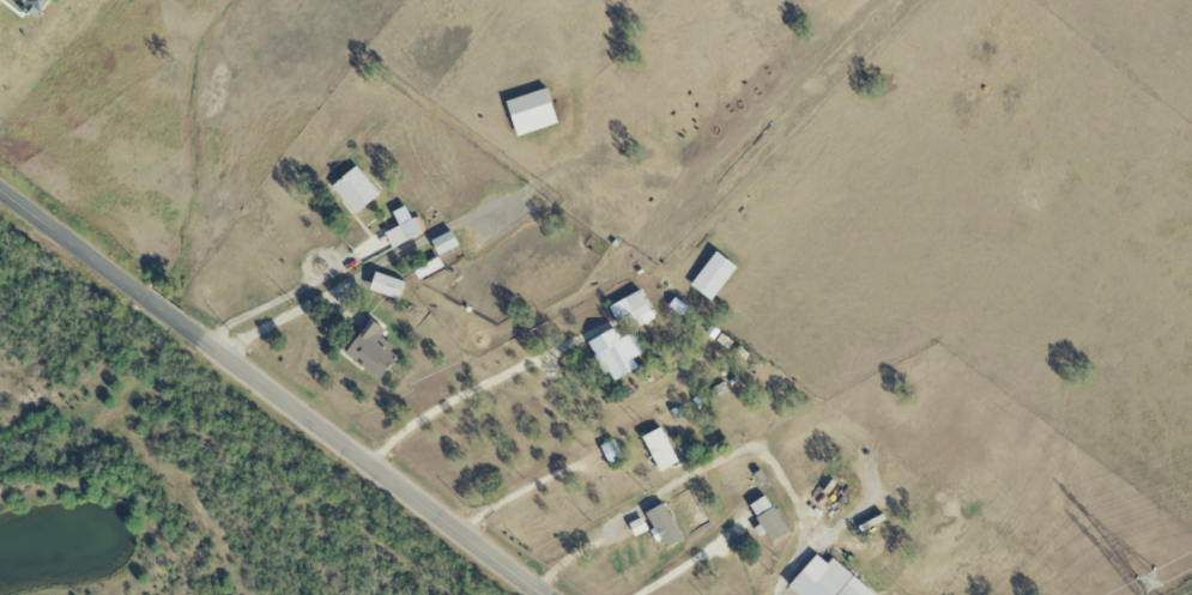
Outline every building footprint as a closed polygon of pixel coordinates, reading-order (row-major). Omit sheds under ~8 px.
[(505,102),(517,136),(559,123),(547,88),(505,102)] [(380,194),(356,167),(333,187),(356,215),(380,194)] [(411,209),(394,217),(399,226),(384,232),(391,248),(423,234),(411,209)] [(438,255),(459,246),(453,231),(431,240),(438,255)] [(711,302),(738,267),(717,251),(690,285),(711,302)] [(370,290),(399,299),(404,282),(375,273),(370,290)] [(635,320),(638,326),(654,320),(643,291),(609,304),(617,326),(635,320)] [(381,381),(400,354),(379,339),(386,330),(366,316),(356,330),(360,333),(344,354),(381,381)] [(588,341),(601,371),(612,366),(617,379),(638,370),(633,358),(645,353),(635,331),(619,338),(615,329),(588,341)] [(680,462),(660,427),(641,438),(661,472),(680,462)] [(600,446),(609,463),(622,456),(613,439),(600,446)] [(765,535),(767,534),(773,544),(790,533),(767,495),(748,506),(765,535)] [(684,540),(665,502),(646,512),(664,550),(684,540)] [(648,531),(642,517),(629,523),(635,536),(648,531)] [(833,558),(829,563),(817,554),(790,588),(800,594),(876,594),(877,593),(833,558)]
